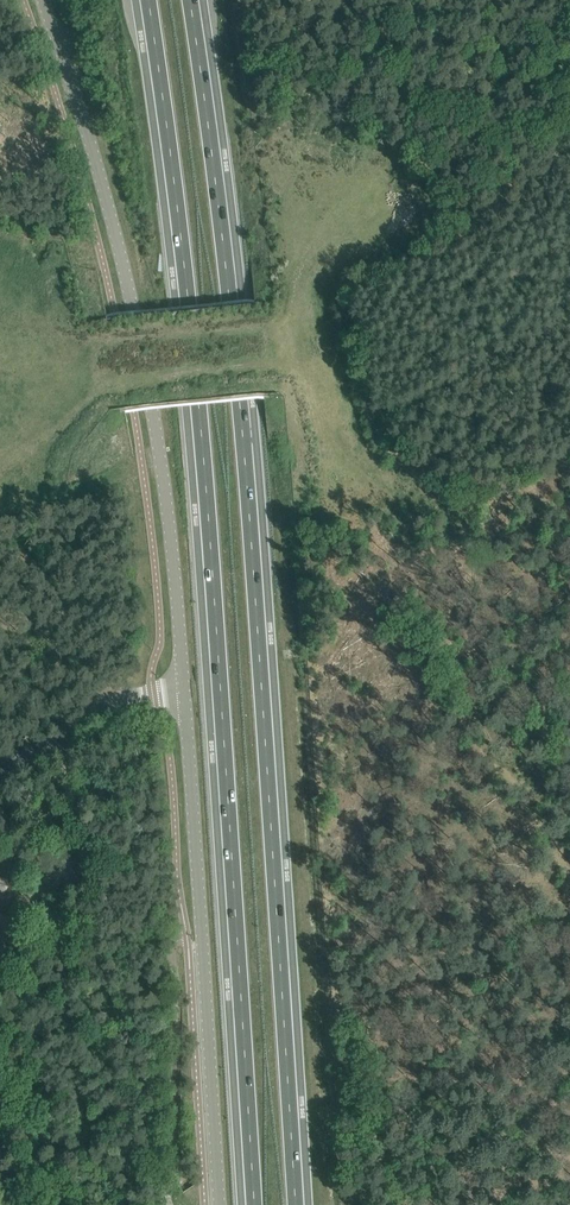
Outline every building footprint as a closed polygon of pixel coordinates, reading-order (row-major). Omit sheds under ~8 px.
[(5,893),(8,882),(0,879),(0,892),(5,893)]
